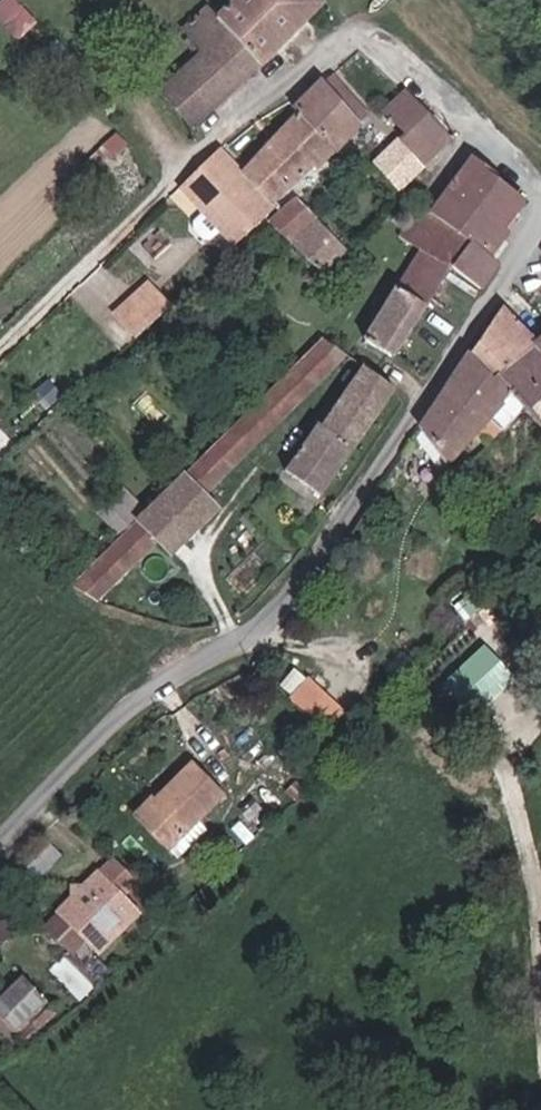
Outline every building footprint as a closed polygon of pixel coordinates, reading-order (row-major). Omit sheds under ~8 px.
[(37,22),(17,0),(0,0),(0,17),(18,38),(37,22)] [(225,82),(262,48),(220,4),(216,0),(198,0),(181,14),(200,34),(162,70),(198,108),(225,82)] [(262,48),(310,0),(224,0),(220,4),(262,48)] [(296,94),(300,97),(333,130),(370,91),(333,56),(296,94)] [(198,108),(162,70),(138,94),(170,127),(173,131),(198,108)] [(388,100),(407,118),(429,95),(409,76),(388,100)] [(225,82),(198,108),(208,118),(235,94),(225,82)] [(454,118),(429,95),(407,118),(402,124),(427,148),(454,118)] [(247,160),(277,189),(311,147),(315,150),(333,130),(300,97),(253,153),(247,160)] [(427,148),(402,124),(378,150),(404,174),(427,148)] [(245,232),(281,193),(277,189),(247,160),(222,137),(188,171),(245,232)] [(460,251),(459,254),(468,261),(477,267),(486,273),(502,244),(489,235),(524,184),(469,145),(436,196),(448,204),(453,208),(469,219),(477,224),(475,227),(474,228),(460,251)] [(301,231),(325,206),(305,188),(289,200),(279,211),(285,218),(301,231)] [(425,231),(432,236),(453,208),(448,204),(436,196),(434,194),(426,189),(406,217),(425,231)] [(333,261),(358,234),(345,223),(336,215),(325,206),(301,231),(333,261)] [(453,208),(432,236),(459,254),(460,251),(474,228),(475,227),(477,224),(469,219),(453,208)] [(278,225),(285,218),(279,211),(271,218),(278,225)] [(278,225),(271,218),(258,231),(266,237),(278,225)] [(404,270),(436,292),(438,289),(438,287),(452,265),(459,254),(432,236),(425,231),(404,270)] [(417,322),(436,292),(404,270),(374,327),(403,346),(409,335),(410,334),(417,322)] [(159,314),(180,294),(158,271),(138,291),(159,314)] [(504,290),(475,337),(442,389),(439,393),(425,417),(462,443),(520,372),(540,397),(540,315),(504,290)] [(159,314),(138,291),(124,304),(146,326),(155,317),(159,314)] [(342,336),(341,335),(334,331),(334,330),(331,328),(299,359),(294,363),(293,364),(186,473),(177,481),(198,504),(355,348),(352,346),(342,336)] [(348,387),(326,417),(328,419),(329,419),(360,442),(369,430),(370,429),(378,417),(385,408),(399,388),(397,386),(384,374),(381,371),(376,367),(376,366),(368,359),(357,374),(356,375),(348,387)] [(328,419),(326,417),(319,412),(287,460),(327,488),(360,442),(329,419),(328,419)] [(198,504),(177,481),(176,482),(174,485),(157,501),(145,514),(168,536),(177,544),(208,514),(198,504)] [(168,536),(145,514),(142,516),(142,517),(139,520),(138,521),(137,522),(136,524),(103,556),(99,561),(98,561),(95,564),(94,565),(91,568),(85,574),(108,587),(112,589),(168,536)] [(280,685),(330,730),(349,708),(299,664),(280,685)] [(192,761),(132,814),(160,846),(220,792),(192,761)] [(92,947),(133,910),(96,868),(81,880),(68,892),(54,904),(81,934),(92,947)] [(81,934),(54,904),(54,919),(54,930),(65,932),(81,934)] [(28,991),(4,962),(0,966),(0,1016),(28,991)] [(28,991),(0,1016),(0,1031),(36,998),(28,991)]
